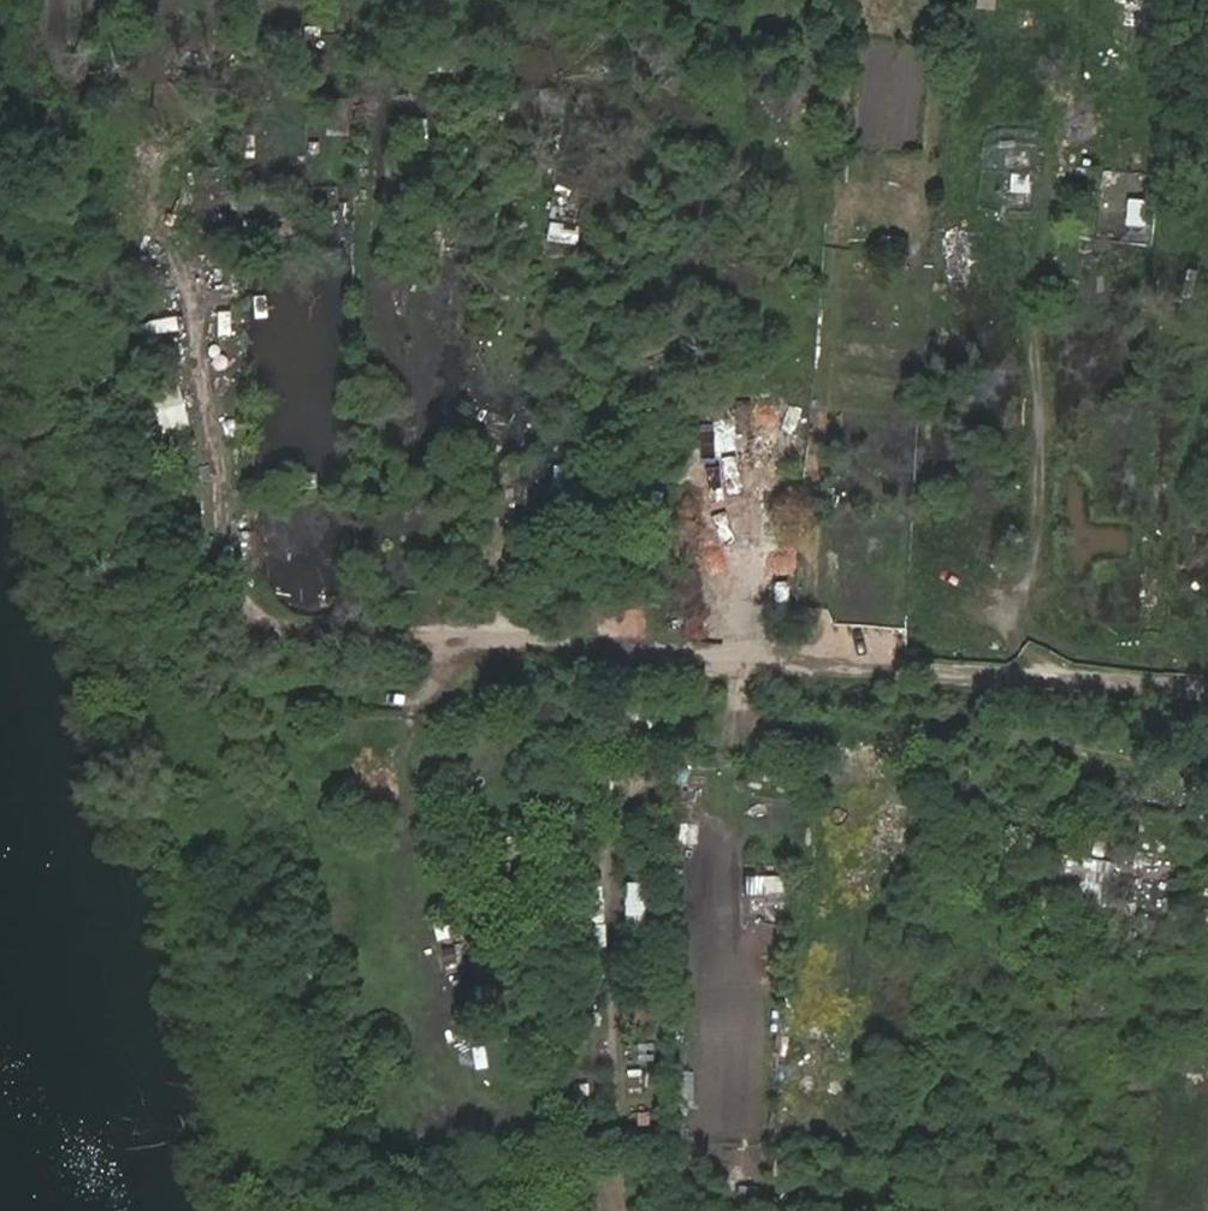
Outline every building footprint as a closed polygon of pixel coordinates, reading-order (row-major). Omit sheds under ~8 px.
[(576,887),(574,925),(605,926),(607,888),(576,887)]
